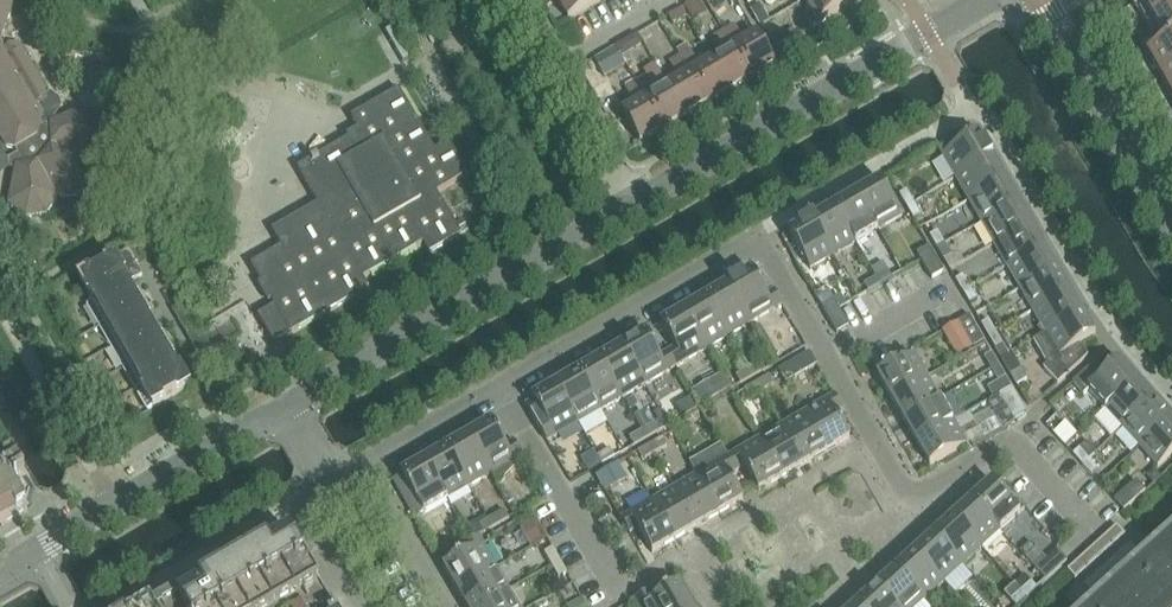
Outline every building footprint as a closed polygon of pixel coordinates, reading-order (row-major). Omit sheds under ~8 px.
[(5,31),(17,1),(16,0),(0,0),(0,34),(5,31)] [(568,19),(599,1),(599,0),(557,0),(568,19)] [(685,7),(693,18),(705,11),(699,0),(696,0),(685,7)] [(719,8),(733,0),(714,0),(719,8)] [(846,0),(804,0),(810,11),(805,14),(811,26),(848,4),(846,0)] [(1160,45),(1148,53),(1171,94),(1171,0),(1134,0),(1160,45)] [(760,3),(751,9),(760,24),(769,19),(760,3)] [(682,8),(668,15),(673,24),(687,16),(682,8)] [(724,30),(751,78),(775,64),(757,33),(744,40),(734,24),(724,30)] [(394,27),(385,32),(403,63),(411,58),(394,27)] [(751,78),(724,30),(714,36),(723,52),(711,59),(729,90),(751,78)] [(637,34),(624,41),(628,48),(636,50),(643,45),(637,34)] [(798,34),(774,48),(781,61),(805,46),(798,34)] [(7,148),(16,150),(18,154),(16,159),(16,167),(8,205),(28,216),(47,215),(58,197),(80,196),(93,179),(90,158),(105,143),(103,121),(86,107),(51,123),(47,116),(48,111),(42,101),(44,100),(49,93),(20,44),(8,47),(6,48),(0,38),(0,136),(7,148)] [(686,44),(676,50),(680,56),(690,50),(686,44)] [(615,46),(594,59),(604,76),(612,71),(625,64),(622,58),(615,46)] [(680,56),(707,103),(729,90),(711,59),(699,66),(690,50),(680,56)] [(685,116),(707,103),(680,56),(669,62),(679,78),(667,85),(685,116)] [(646,75),(635,81),(663,129),(685,116),(667,85),(655,92),(646,75)] [(635,81),(625,87),(634,104),(622,111),(640,143),(663,129),(635,81)] [(462,235),(437,193),(468,175),(450,142),(435,151),(399,89),(351,117),(360,132),(311,161),(297,169),(318,204),(272,231),(282,247),(251,265),(276,309),(259,319),(274,344),(369,289),(364,278),(424,243),(430,254),(462,235)] [(956,178),(993,158),(980,135),(943,155),(956,178)] [(956,178),(970,201),(1006,180),(993,158),(956,178)] [(902,217),(881,180),(857,194),(878,230),(902,217)] [(970,201),(983,224),(1019,202),(1006,180),(970,201)] [(914,203),(907,191),(900,195),(907,207),(914,203)] [(857,194),(835,207),(856,243),(878,230),(857,194)] [(1032,225),(1019,202),(983,224),(995,246),(1032,225)] [(907,207),(914,219),(921,215),(914,203),(907,207)] [(813,220),(834,256),(856,243),(835,207),(813,220)] [(813,220),(790,233),(811,269),(834,256),(813,220)] [(1045,247),(1032,225),(995,246),(1008,268),(1045,247)] [(937,248),(945,243),(938,231),(930,236),(937,248)] [(937,248),(944,260),(952,255),(945,243),(937,248)] [(917,253),(921,261),(932,279),(945,272),(930,247),(917,253)] [(1045,247),(1008,268),(1021,290),(1058,269),(1045,247)] [(88,307),(128,284),(142,276),(129,255),(116,263),(115,260),(80,281),(91,301),(87,304),(88,307)] [(883,262),(871,269),(876,277),(888,270),(883,262)] [(1058,269),(1021,290),(1034,312),(1071,291),(1058,269)] [(888,270),(876,277),(881,285),(893,278),(892,278),(888,270)] [(752,271),(729,284),(752,323),(783,305),(775,291),(767,296),(752,271)] [(963,292),(970,288),(963,276),(956,280),(963,292)] [(876,277),(864,284),(868,291),(869,292),(881,285),(876,277)] [(100,326),(144,300),(138,290),(133,292),(128,284),(88,307),(100,326)] [(752,323),(729,284),(707,297),(729,336),(752,323)] [(963,292),(970,304),(978,300),(970,288),(963,292)] [(1047,334),(1083,313),(1071,291),(1034,312),(1047,334)] [(729,336),(707,297),(685,310),(707,349),(729,336)] [(111,346),(151,323),(146,314),(150,311),(144,300),(100,326),(111,346)] [(835,301),(823,308),(837,334),(850,327),(835,301)] [(707,349),(685,310),(662,323),(676,349),(668,353),(676,367),(707,349)] [(1083,313),(1047,334),(1035,341),(1048,364),(1043,367),(1058,383),(1067,375),(1089,356),(1080,346),(1097,336),(1083,313)] [(957,322),(972,348),(985,340),(970,315),(958,322),(957,322)] [(996,332),(989,320),(981,324),(988,336),(996,332)] [(124,368),(169,342),(162,331),(158,334),(151,323),(111,346),(124,368)] [(676,367),(668,353),(660,358),(646,332),(623,346),(645,385),(676,367)] [(988,336),(995,349),(1003,344),(997,334),(996,332),(988,336)] [(135,388),(175,364),(170,356),(175,353),(169,342),(124,368),(135,388)] [(623,398),(645,385),(623,346),(600,359),(623,398)] [(779,370),(786,382),(817,364),(817,363),(811,354),(810,352),(779,370)] [(1012,352),(1002,358),(1011,375),(1021,369),(1012,352)] [(991,370),(999,365),(992,353),(984,358),(991,370)] [(892,398),(929,377),(915,354),(878,375),(892,398)] [(601,410),(623,398),(600,359),(578,372),(601,410)] [(1089,391),(1106,409),(1137,381),(1119,361),(1105,374),(1095,364),(1073,384),(1084,395),(1089,391)] [(748,369),(753,377),(765,370),(761,362),(748,369)] [(176,364),(175,364),(135,388),(148,410),(153,408),(189,387),(188,387),(193,384),(187,373),(182,376),(176,364)] [(1006,377),(999,365),(991,370),(998,382),(1006,377)] [(753,377),(748,369),(736,376),(741,384),(753,377)] [(1011,375),(1017,385),(1027,379),(1021,369),(1011,375)] [(579,423),(601,410),(578,372),(556,384),(579,423)] [(721,376),(692,393),(699,405),(728,388),(721,376)] [(757,383),(762,391),(774,384),(769,376),(757,383)] [(905,420),(941,399),(929,377),(892,398),(905,420)] [(1137,381),(1106,409),(1123,428),(1155,400),(1137,381)] [(762,391),(757,383),(745,390),(749,398),(762,391)] [(556,384),(533,398),(534,400),(526,405),(547,441),(579,423),(556,384)] [(1000,396),(1014,419),(1026,412),(1012,387),(999,394),(1000,396)] [(804,465),(850,438),(835,414),(843,409),(835,395),(782,426),(804,465)] [(995,399),(991,402),(992,408),(992,411),(999,424),(1004,427),(1005,429),(1010,426),(1015,421),(1014,419),(1000,396),(995,399)] [(917,442),(954,421),(941,399),(905,420),(917,442)] [(1171,419),(1155,400),(1123,428),(1141,447),(1171,419)] [(1070,408),(1057,419),(1069,433),(1082,422),(1070,408)] [(1141,447),(1159,467),(1171,455),(1171,419),(1141,447)] [(469,435),(491,474),(497,484),(502,481),(517,464),(515,460),(522,456),(514,442),(506,446),(492,421),(469,435)] [(954,421),(917,442),(931,466),(968,445),(954,421)] [(642,431),(647,439),(659,432),(654,424),(642,431)] [(760,439),(782,478),(804,465),(782,426),(760,439)] [(647,439),(642,431),(630,438),(635,446),(647,439)] [(491,474),(469,435),(446,448),(469,487),(491,474)] [(651,445),(655,453),(668,446),(663,438),(651,445)] [(760,439),(728,457),(737,471),(745,466),(759,491),(782,478),(760,439)] [(1087,441),(1079,449),(1089,459),(1097,452),(1087,441)] [(655,453),(651,445),(638,452),(643,460),(655,453)] [(737,471),(728,457),(721,445),(690,463),(697,475),(720,514),(743,500),(729,475),(737,471)] [(424,461),(447,499),(469,487),(446,448),(424,461)] [(598,456),(603,464),(615,457),(610,449),(598,456)] [(1079,449),(1073,455),(1082,465),(1089,459),(1079,449)] [(28,511),(25,505),(28,504),(31,493),(24,481),(27,480),(11,453),(0,459),(0,528),(28,511)] [(1082,465),(1091,475),(1098,469),(1090,460),(1089,459),(1082,465)] [(416,518),(424,513),(447,499),(424,461),(401,474),(407,485),(400,490),(416,518)] [(619,464),(598,477),(605,490),(627,478),(619,464)] [(1156,470),(1148,476),(1154,483),(1161,477),(1156,470)] [(697,475),(675,488),(698,526),(720,514),(697,475)] [(1136,481),(1114,500),(1124,511),(1145,491),(1136,481)] [(972,500),(1001,531),(1021,513),(992,482),(972,500)] [(675,488),(653,500),(676,539),(698,526),(675,488)] [(638,528),(652,553),(676,539),(653,500),(622,518),(630,533),(638,528)] [(953,517),(982,548),(1001,531),(972,500),(953,517)] [(492,517),(497,526),(509,518),(504,510),(492,517)] [(497,526),(492,517),(480,525),(485,533),(497,526)] [(934,534),(963,565),(982,548),(953,517),(934,534)] [(535,521),(523,527),(532,544),(544,538),(535,521)] [(1117,525),(1107,534),(1116,543),(1125,534),(1117,525)] [(163,597),(145,606),(334,606),(290,531),(195,586),(192,580),(163,597)] [(915,552),(944,583),(963,565),(934,534),(915,552)] [(1102,539),(1110,548),(1116,543),(1107,534),(1102,539)] [(469,552),(444,567),(458,590),(497,567),(479,536),(464,544),(469,552)] [(1095,606),(1171,606),(1171,538),(1095,606)] [(1096,544),(1104,553),(1110,548),(1102,539),(1096,544)] [(1090,549),(1098,558),(1104,553),(1096,544),(1090,549)] [(552,565),(560,560),(553,548),(545,553),(552,565)] [(1084,554),(1093,564),(1098,558),(1090,549),(1084,554)] [(1047,560),(1036,570),(1046,580),(1068,560),(1058,550),(1047,560)] [(896,569),(925,600),(944,583),(915,552),(896,569)] [(1079,560),(1087,569),(1093,564),(1084,554),(1079,560)] [(560,560),(552,565),(559,577),(567,573),(560,560)] [(1073,565),(1081,574),(1087,569),(1079,560),(1073,565)] [(1072,565),(1067,570),(1075,579),(1081,574),(1073,565),(1072,565)] [(468,606),(479,606),(509,590),(497,567),(458,590),(468,606)] [(897,606),(917,606),(925,600),(896,569),(877,586),(897,606)] [(1031,581),(1021,591),(1027,597),(1037,588),(1031,581)] [(679,584),(655,599),(650,591),(636,599),(640,606),(693,606),(679,584)] [(862,606),(897,606),(877,586),(858,603),(862,606)] [(509,590),(479,606),(520,606),(509,590)] [(1021,591),(1011,600),(1017,606),(1027,597),(1021,591)]
